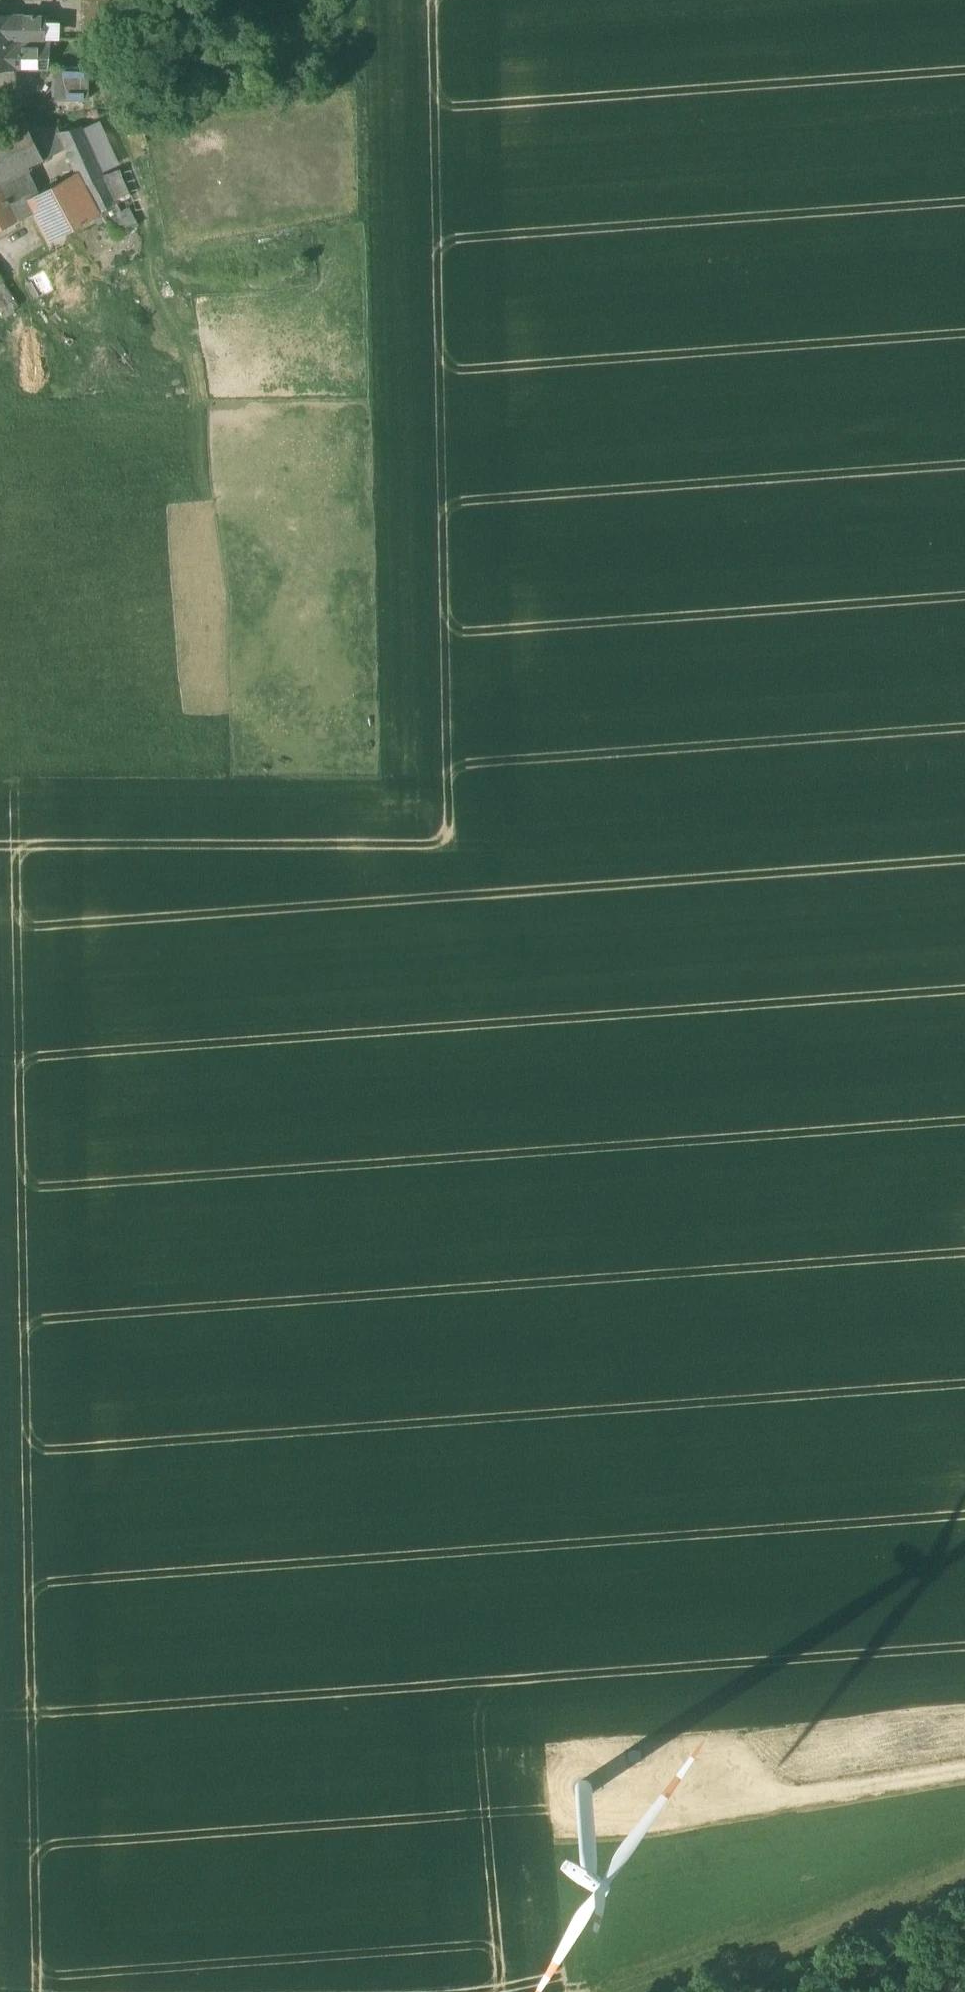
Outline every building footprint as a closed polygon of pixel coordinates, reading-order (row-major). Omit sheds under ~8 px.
[(115,29),(114,0),(82,0),(83,29),(115,29)] [(14,36),(16,16),(0,16),(0,36),(14,36)] [(45,17),(16,16),(14,36),(44,36),(45,20),(45,17)] [(60,21),(45,20),(44,36),(60,37),(60,21)] [(14,36),(0,36),(0,67),(47,68),(49,46),(14,46),(14,36)] [(51,102),(89,102),(89,67),(51,66),(51,102)] [(43,159),(27,123),(26,121),(0,133),(0,179),(26,167),(43,159)] [(77,174),(83,185),(119,171),(97,122),(59,131),(58,126),(27,123),(43,159),(65,149),(77,174)] [(35,212),(29,200),(40,194),(26,167),(0,179),(0,181),(19,219),(35,212)] [(118,203),(130,197),(119,171),(83,185),(98,213),(118,203)] [(35,212),(49,239),(93,216),(98,213),(83,185),(77,174),(40,194),(29,200),(35,212)] [(19,219),(11,202),(0,181),(0,228),(19,219)] [(98,213),(93,216),(98,224),(110,218),(122,212),(118,203),(98,213)] [(130,207),(122,212),(110,218),(119,235),(139,224),(130,207)] [(2,318),(20,305),(0,277),(0,314),(2,318)]
